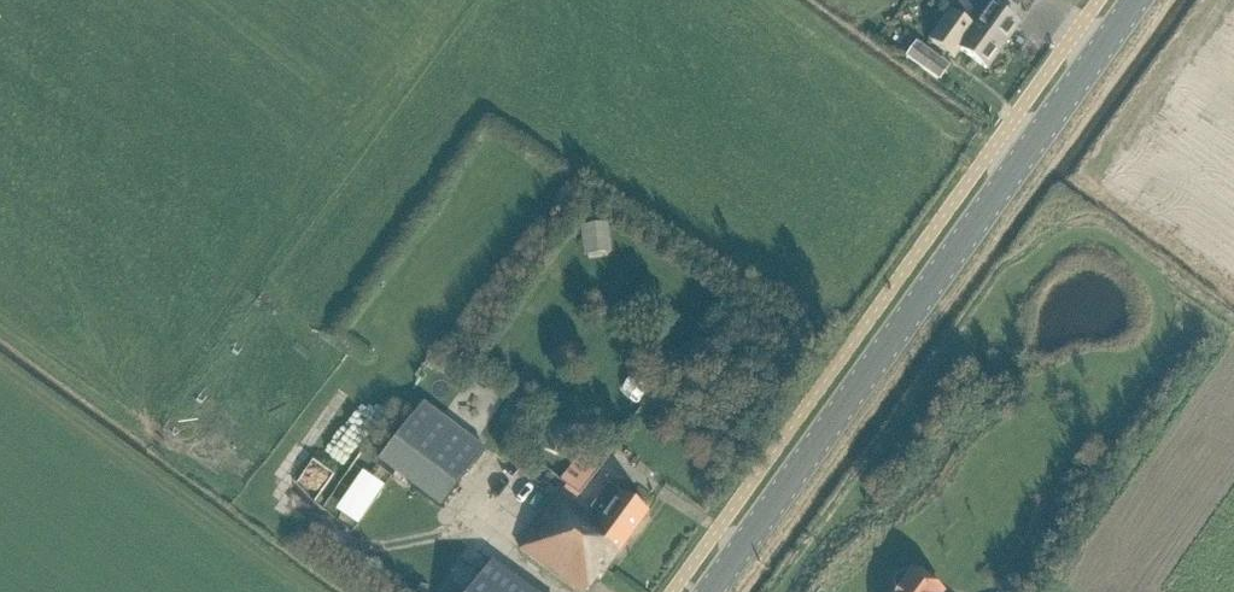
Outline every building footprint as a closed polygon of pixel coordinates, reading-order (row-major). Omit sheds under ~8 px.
[(950,11),(1003,50),(1018,28),(990,7),(994,1),(993,0),(959,0),(950,11)] [(1003,50),(950,11),(929,41),(954,59),(960,51),(987,71),(1003,50)] [(916,45),(906,58),(937,81),(948,67),(916,45)] [(367,399),(327,454),(346,468),(387,413),(367,399)] [(439,507),(482,450),(424,407),(381,464),(439,507)] [(589,514),(576,504),(613,457),(593,441),(561,483),(568,488),(520,554),(574,591),(588,591),(596,581),(560,554),(589,514)] [(609,487),(589,514),(560,554),(596,581),(601,584),(649,516),(609,487)] [(474,591),(529,591),(493,566),(474,591)] [(913,574),(910,578),(905,576),(900,577),(896,580),(894,585),(895,590),(897,591),(937,591),(913,574)]
